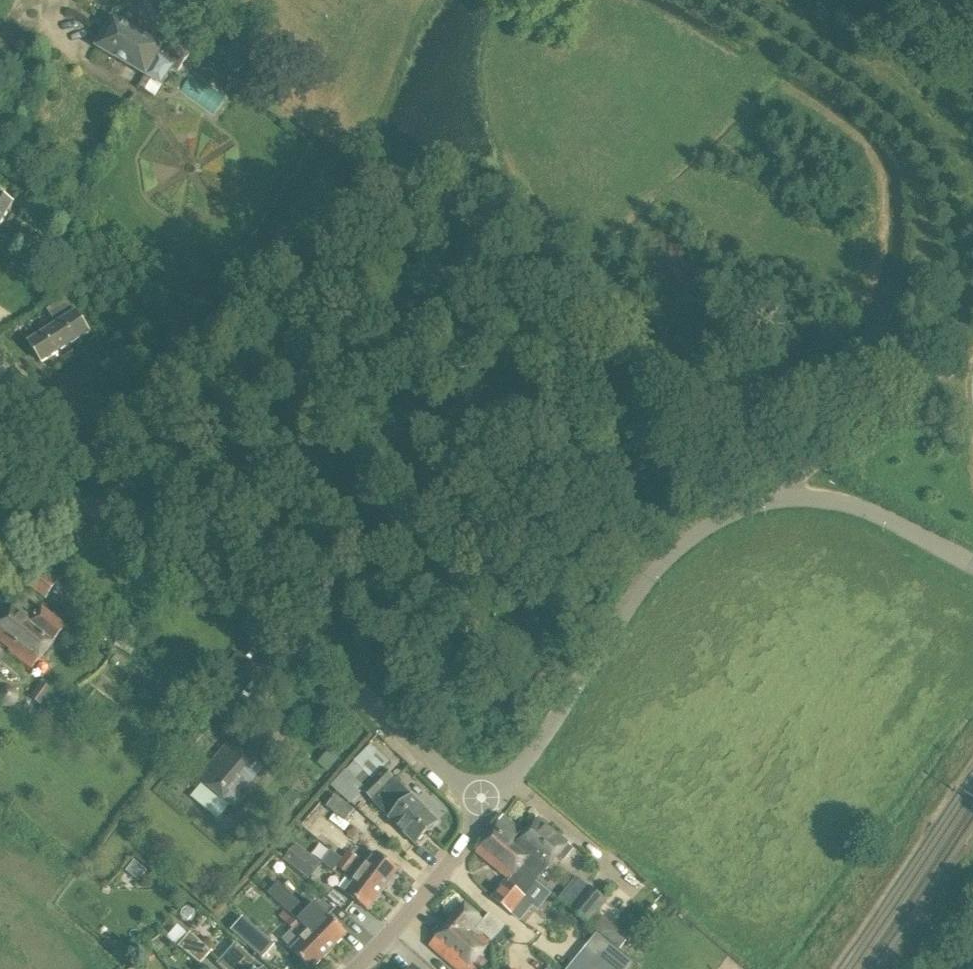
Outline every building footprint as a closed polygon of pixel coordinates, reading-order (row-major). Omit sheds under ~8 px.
[(95,47),(146,76),(163,46),(113,16),(95,47)] [(167,38),(163,46),(146,76),(161,86),(171,70),(179,74),(191,53),(167,38)] [(211,101),(199,117),(236,145),(248,130),(211,101)] [(13,204),(0,196),(0,226),(13,204)] [(29,342),(42,362),(89,332),(76,312),(74,313),(65,299),(48,310),(57,324),(29,342)] [(28,583),(50,600),(63,584),(41,567),(28,583)] [(11,649),(9,650),(31,668),(67,627),(44,607),(40,614),(21,600),(0,621),(0,640),(11,649)] [(215,677),(234,691),(253,666),(233,651),(215,677)] [(32,696),(42,703),(52,689),(42,682),(32,696)] [(200,778),(234,807),(265,771),(231,742),(200,778)] [(355,759),(365,769),(374,778),(427,832),(439,821),(412,794),(410,796),(402,788),(405,786),(397,778),(396,778),(385,767),(390,762),(371,742),(355,759)] [(329,749),(318,761),(323,766),(327,769),(337,759),(338,757),(329,749)] [(427,832),(374,778),(365,769),(356,779),(364,787),(362,789),(416,844),(427,832)] [(336,813),(346,820),(354,809),(336,795),(328,807),(336,813)] [(346,820),(336,813),(330,821),(344,831),(350,823),(346,820)] [(502,849),(537,878),(547,867),(549,868),(559,856),(561,858),(566,858),(571,852),(570,845),(535,817),(522,833),(503,818),(491,834),(505,845),(502,849)] [(491,834),(476,852),(510,879),(507,883),(506,882),(494,897),(513,912),(522,919),(534,904),(525,897),(524,896),(537,880),(537,879),(537,878),(502,849),(505,845),(491,834)] [(286,858),(308,876),(318,862),(296,845),(286,858)] [(343,860),(383,890),(398,870),(376,853),(367,866),(348,852),(343,860)] [(383,890),(343,860),(338,866),(348,874),(347,876),(355,882),(346,894),(367,910),(383,890)] [(126,871),(139,882),(147,871),(134,861),(126,871)] [(347,933),(328,915),(327,915),(316,904),(308,912),(277,882),(279,884),(270,893),(268,891),(286,909),(293,916),(329,951),(347,933)] [(572,908),(620,947),(628,938),(596,912),(605,901),(589,888),(572,908)] [(625,895),(612,915),(626,925),(639,905),(625,895)] [(477,928),(493,942),(506,927),(490,913),(483,920),(466,905),(451,922),(459,928),(459,927),(464,931),(465,930),(471,935),(477,928)] [(293,916),(286,909),(280,915),(287,923),(293,929),(282,939),(293,950),(292,950),(311,968),(329,951),(293,916)] [(274,945),(243,917),(231,930),(263,958),(274,945)] [(451,922),(430,946),(457,968),(469,968),(493,942),(477,928),(471,935),(465,930),(464,931),(459,927),(459,928),(451,922)] [(607,955),(616,945),(597,928),(588,939),(607,955)] [(190,935),(182,944),(187,949),(199,959),(208,948),(191,934),(190,935)] [(239,945),(222,963),(229,968),(264,968),(239,945)]
